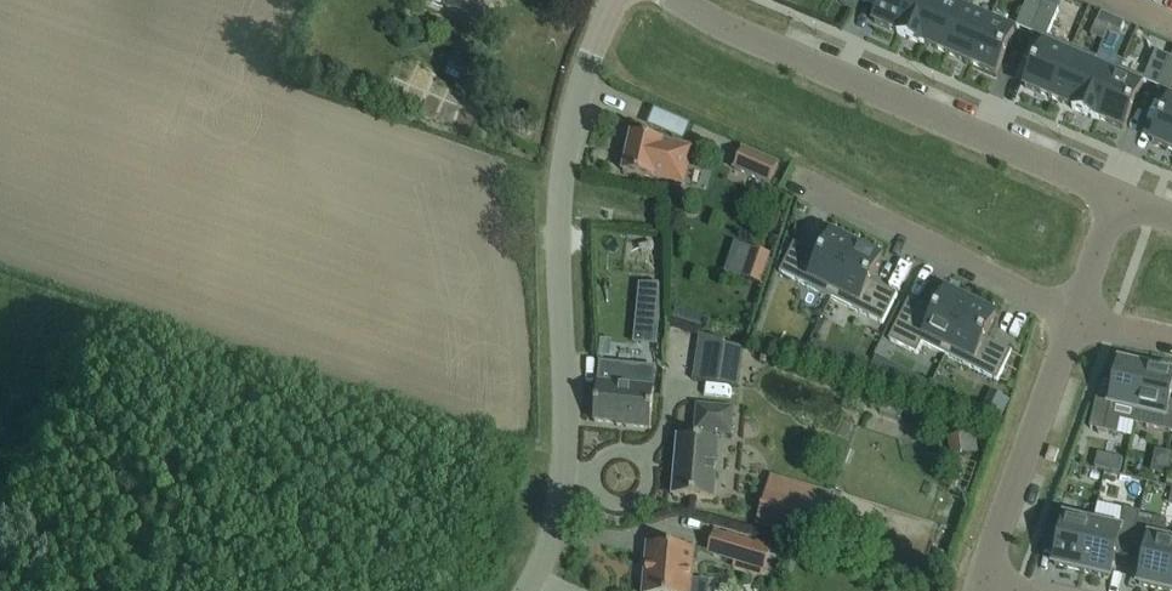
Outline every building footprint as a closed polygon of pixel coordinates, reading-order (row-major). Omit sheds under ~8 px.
[(433,2),(482,23),(492,0),(434,0),(433,2)] [(851,11),(858,0),(835,0),(851,11)] [(879,8),(873,22),(897,32),(898,33),(912,0),(859,0),(879,8)] [(896,33),(898,34),(899,35),(922,44),(923,45),(923,43),(922,43),(940,0),(912,0),(898,33),(897,32),(896,33)] [(940,0),(922,43),(923,43),(946,53),(965,11),(940,0)] [(1015,26),(1030,33),(1043,3),(1036,0),(1026,0),(1015,26)] [(1043,3),(1030,33),(1044,39),(1045,39),(1046,36),(1058,9),(1043,3)] [(965,11),(946,53),(970,64),(989,21),(965,11)] [(1101,12),(1096,22),(1108,27),(1112,17),(1101,12)] [(1112,17),(1108,27),(1119,32),(1124,22),(1112,17)] [(989,21),(970,64),(995,74),(1014,32),(989,21)] [(1047,103),(1066,58),(1039,45),(1019,90),(1047,103)] [(1071,47),(1049,97),(1072,107),(1073,108),(1092,65),(1093,66),(1096,58),(1095,57),(1071,47)] [(1116,76),(1097,118),(1098,119),(1122,129),(1143,81),(1157,87),(1170,58),(1155,51),(1143,78),(1119,68),(1118,67),(1114,75),(1116,76)] [(1151,141),(1171,150),(1171,59),(1170,58),(1157,87),(1171,93),(1151,141)] [(1072,107),(1071,109),(1073,109),(1097,120),(1098,120),(1098,119),(1097,118),(1116,76),(1114,75),(1093,66),(1092,65),(1073,108),(1072,107)] [(683,185),(692,147),(631,133),(623,172),(683,185)] [(742,148),(733,169),(765,183),(774,162),(742,148)] [(737,220),(743,197),(731,194),(726,217),(737,220)] [(793,243),(779,272),(830,298),(856,247),(850,244),(852,240),(840,234),(838,238),(831,234),(820,256),(793,243)] [(856,247),(830,298),(882,323),(896,294),(869,281),(880,259),(856,247)] [(638,284),(635,317),(659,319),(658,283),(638,284)] [(908,300),(888,340),(916,354),(921,343),(945,355),(971,304),(946,291),(935,313),(908,300)] [(971,304),(945,355),(996,381),(1011,351),(984,338),(995,316),(971,304)] [(629,356),(655,357),(656,332),(630,331),(629,356)] [(698,342),(693,380),(737,386),(742,347),(698,342)] [(875,358),(864,380),(878,385),(921,399),(929,384),(889,364),(875,358)] [(1095,399),(1089,428),(1116,434),(1120,420),(1134,423),(1147,369),(1119,362),(1110,402),(1095,399)] [(596,382),(592,421),(614,423),(614,426),(648,428),(653,387),(655,369),(598,363),(596,382)] [(1134,423),(1171,432),(1171,401),(1169,401),(1171,389),(1171,375),(1170,374),(1170,371),(1152,366),(1151,370),(1147,369),(1134,423)] [(991,392),(979,414),(998,423),(1009,401),(991,392)] [(729,436),(732,408),(696,405),(694,432),(701,433),(701,440),(678,438),(672,496),(712,500),(717,442),(715,442),(716,434),(729,436)] [(943,476),(965,473),(963,457),(941,460),(943,476)] [(829,505),(767,487),(756,525),(818,543),(829,505)] [(1051,509),(1041,538),(1044,538),(1059,542),(1053,565),(1081,571),(1093,519),(1051,509)] [(1093,519),(1081,571),(1109,578),(1115,553),(1129,557),(1132,544),(1139,515),(1139,512),(1123,509),(1120,525),(1093,519)] [(1132,544),(1146,547),(1138,584),(1166,590),(1171,564),(1171,537),(1163,535),(1166,521),(1139,515),(1132,544)] [(748,565),(754,546),(713,534),(707,552),(748,565)] [(693,549),(647,545),(643,590),(690,590),(693,549)]
